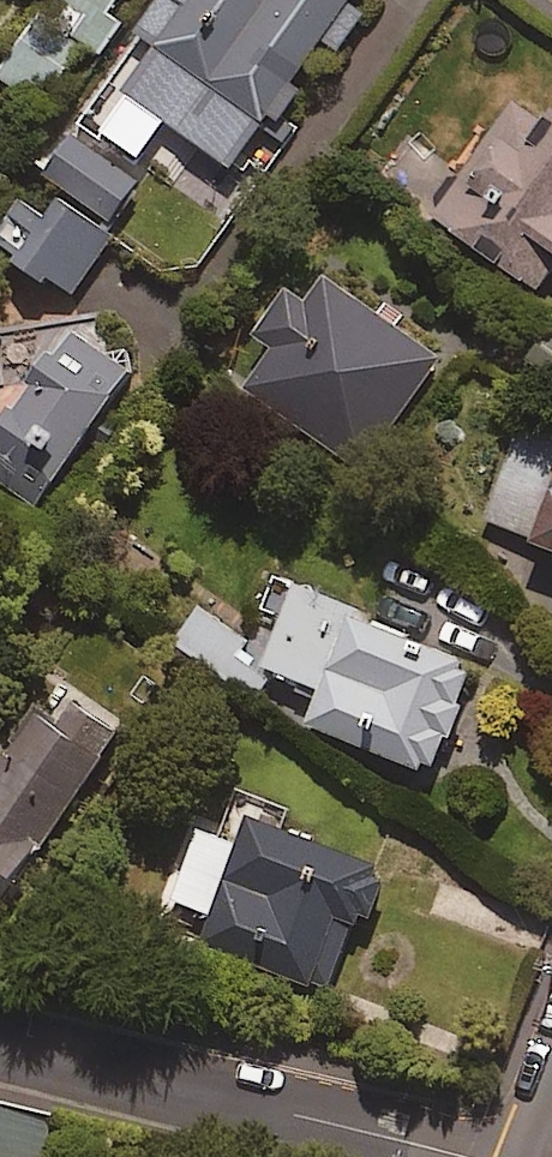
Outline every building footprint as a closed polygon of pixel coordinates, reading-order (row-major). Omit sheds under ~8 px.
[(111,15),(121,0),(55,0),(4,73),(48,104),(88,48),(103,58),(125,26),(111,15)] [(132,29),(148,40),(114,89),(233,172),(273,115),(284,123),(305,93),(294,86),(326,42),(343,53),(380,0),(152,0),(132,29)] [(520,98),(437,218),(551,299),(551,120),(520,98)] [(139,182),(72,138),(46,177),(113,221),(139,182)] [(38,186),(0,247),(0,251),(75,298),(114,234),(38,186)] [(442,358),(328,277),(308,305),(287,290),(251,339),(262,347),(237,381),(363,470),(442,358)] [(74,331),(0,435),(0,481),(38,508),(134,373),(74,331)] [(547,332),(527,359),(551,378),(551,336),(547,332)] [(528,417),(487,522),(551,547),(551,427),(528,417)] [(481,672),(298,588),(262,666),(322,694),(309,721),(432,778),(481,672)] [(249,640),(204,611),(178,650),(255,700),(272,674),(240,653),(249,640)] [(70,707),(61,721),(42,708),(0,768),(0,909),(118,741),(70,707)] [(371,927),(392,872),(280,829),(288,809),(242,792),(224,839),(203,830),(176,901),(215,916),(204,946),(328,994),(357,921),(371,927)]
